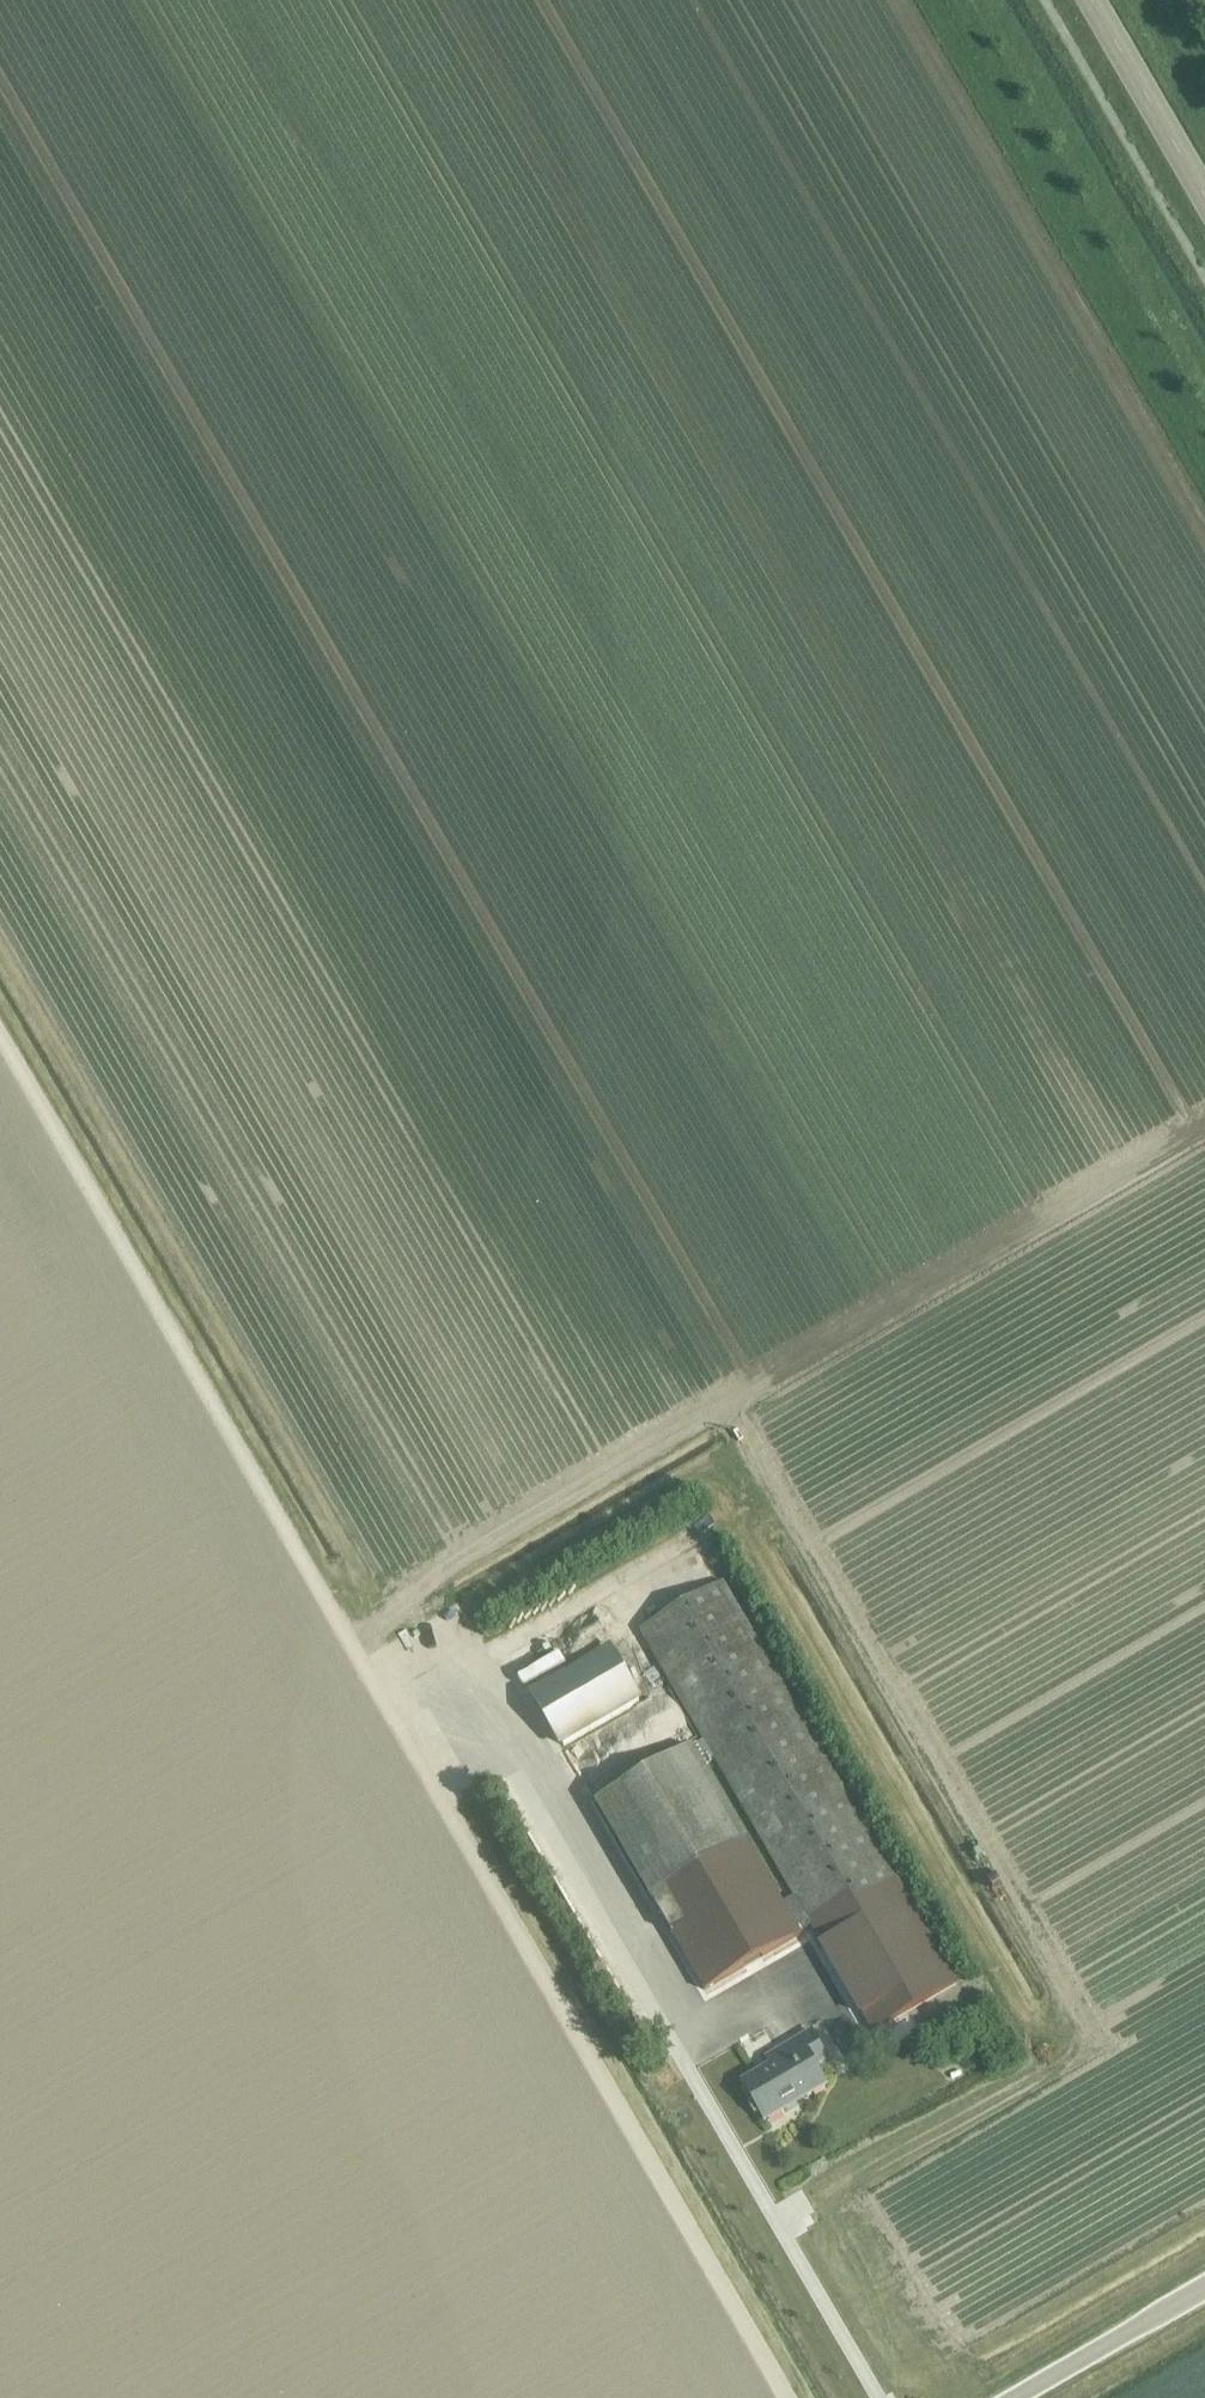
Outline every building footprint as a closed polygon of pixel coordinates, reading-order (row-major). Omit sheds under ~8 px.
[(649,1645),(856,2004),(873,2033),(956,1985),(722,1581),(639,1629),(645,1639),(639,1642),(643,1648),(649,1645)] [(532,1693),(563,1746),(639,1702),(608,1648),(532,1693)] [(641,1690),(661,1682),(656,1670),(636,1678),(641,1690)] [(595,1801),(704,1989),(799,1934),(690,1746),(595,1801)] [(741,2081),(764,2121),(826,2084),(815,2065),(826,2058),(810,2030),(765,2057),(769,2065),(741,2081)] [(740,2040),(747,2054),(761,2047),(754,2033),(740,2040)]
